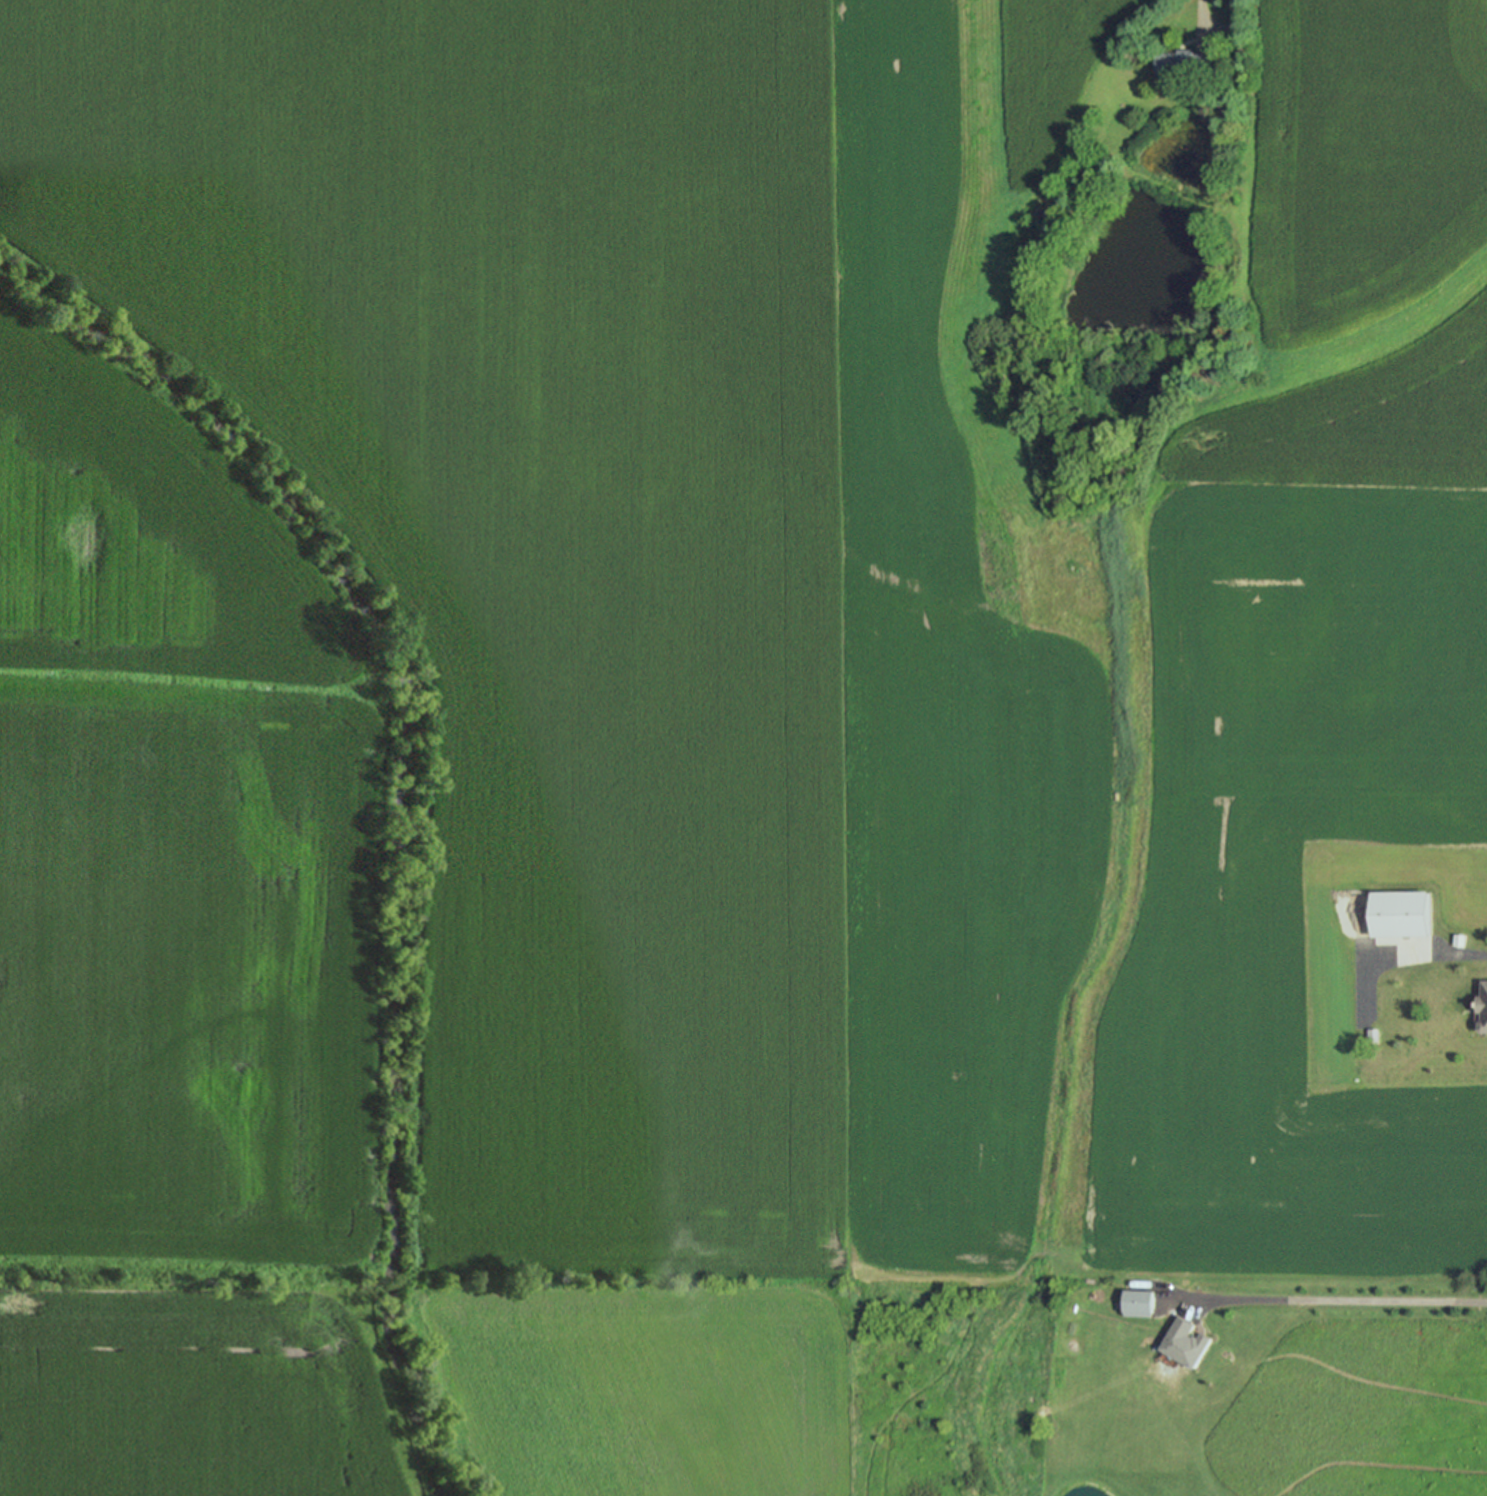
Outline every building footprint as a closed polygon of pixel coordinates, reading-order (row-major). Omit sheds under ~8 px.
[(1160,52),(1161,75),(1218,74),(1217,51),(1160,52)] [(1028,223),(1038,228),(1046,213),(1035,208),(1028,223)] [(1365,936),(1428,935),(1428,890),(1365,890),(1365,936)] [(1475,979),(1475,1032),(1486,1032),(1486,979),(1475,979)] [(1156,1292),(1155,1316),(1127,1315),(1128,1291),(1156,1292)] [(1183,1314),(1161,1348),(1198,1371),(1218,1340),(1206,1332),(1201,1340),(1195,1336),(1201,1326),(1183,1314)]
